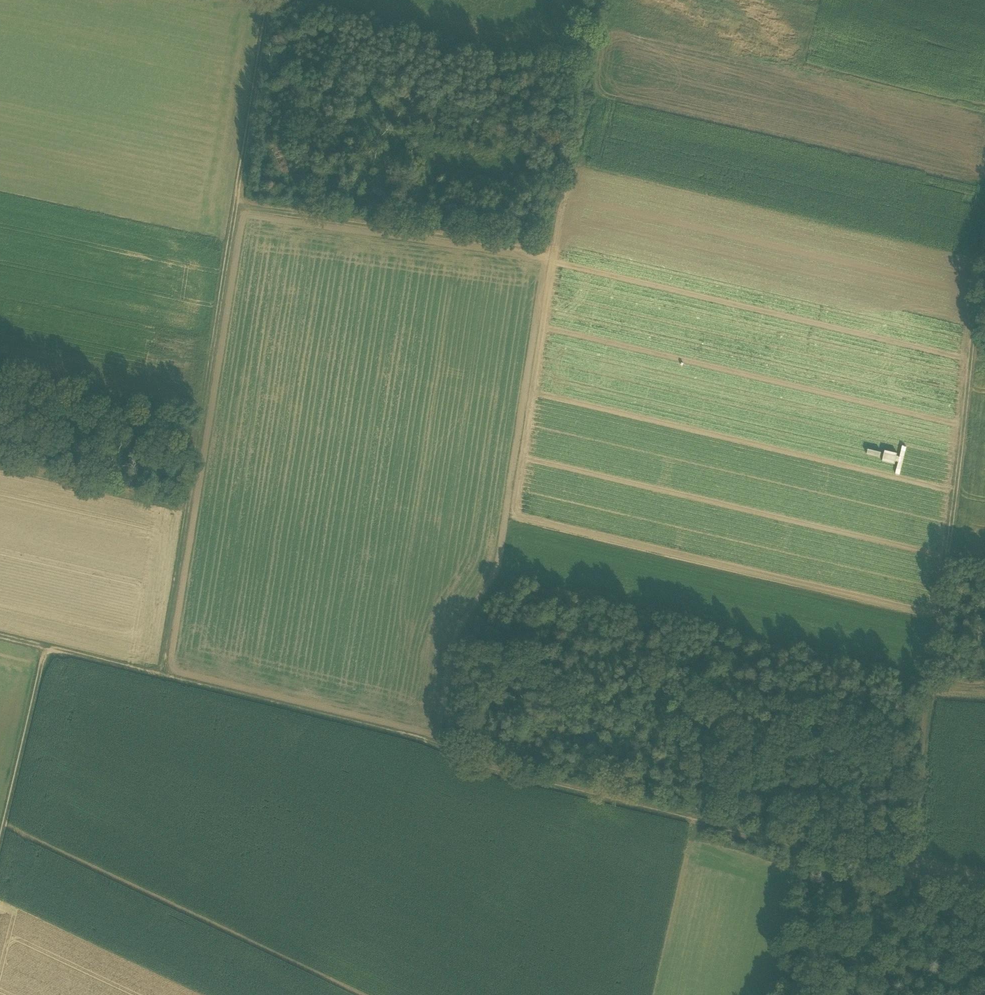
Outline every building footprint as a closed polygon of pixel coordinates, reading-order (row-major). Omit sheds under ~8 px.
[(931,501),(932,490),(919,489),(918,500),(931,501)]
